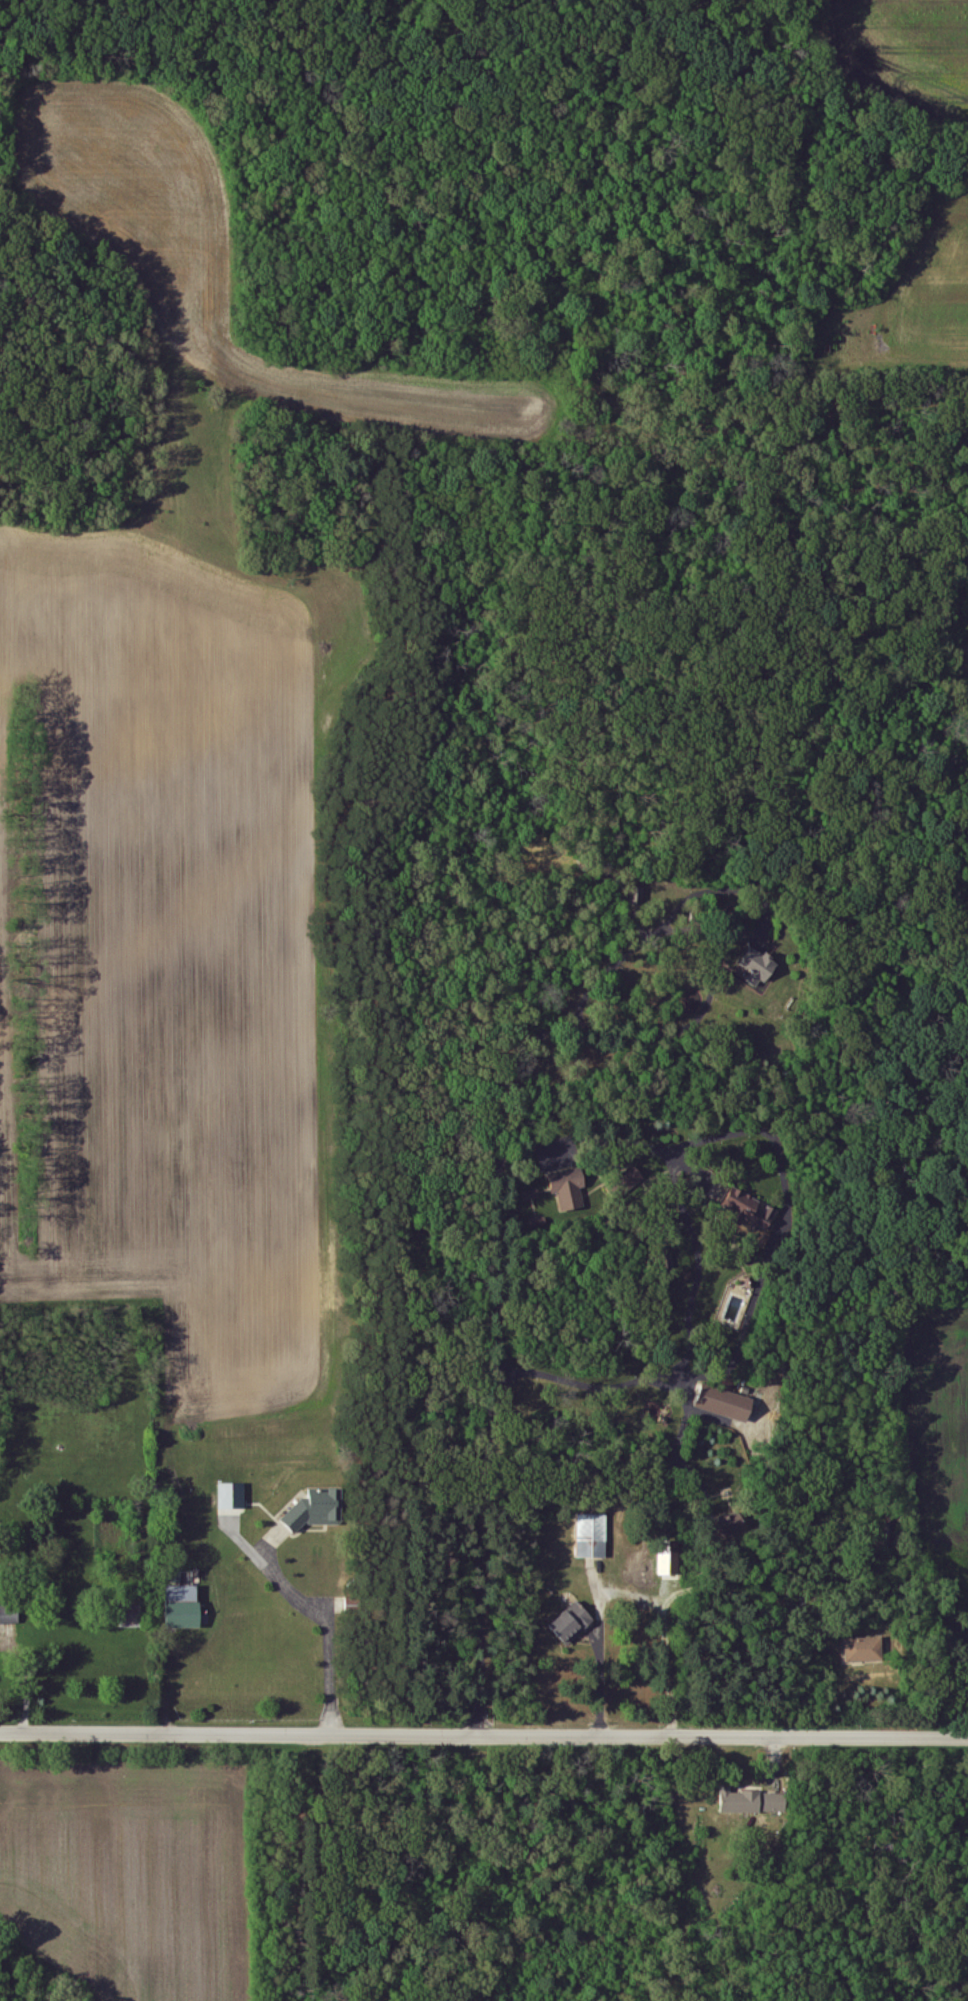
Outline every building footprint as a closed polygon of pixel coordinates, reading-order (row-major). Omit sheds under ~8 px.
[(644,889),(631,887),(628,904),(641,906),(644,889)] [(744,980),(756,988),(761,981),(765,984),(778,964),(752,946),(739,965),(749,972),(744,980)] [(589,1206),(579,1168),(548,1176),(553,1196),(557,1195),(561,1213),(589,1206)] [(760,1203),(732,1188),(722,1206),(735,1213),(731,1222),(740,1227),(744,1219),(753,1224),(752,1226),(768,1234),(780,1212),(768,1206),(764,1214),(756,1210),(760,1203)] [(754,1400),(702,1385),(695,1408),(747,1423),(754,1400)] [(245,1484),(218,1484),(219,1510),(245,1510),(245,1484)] [(342,1490),(308,1489),(308,1504),(285,1503),(284,1531),(304,1532),(304,1525),(341,1526),(342,1490)] [(608,1516),(579,1515),(577,1558),(607,1559),(608,1516)] [(737,1532),(732,1515),(714,1520),(719,1537),(737,1532)] [(678,1542),(658,1542),(658,1576),(678,1575),(678,1542)] [(199,1629),(199,1587),(166,1587),(166,1629),(199,1629)] [(594,1622),(575,1602),(548,1627),(567,1647),(594,1622)] [(19,1624),(18,1607),(0,1608),(0,1625),(19,1624)] [(882,1638),(845,1639),(845,1663),(882,1662),(882,1638)] [(760,1793),(731,1792),(731,1788),(721,1787),(721,1814),(760,1814),(760,1793)] [(764,1812),(785,1813),(786,1795),(765,1795),(764,1812)]
